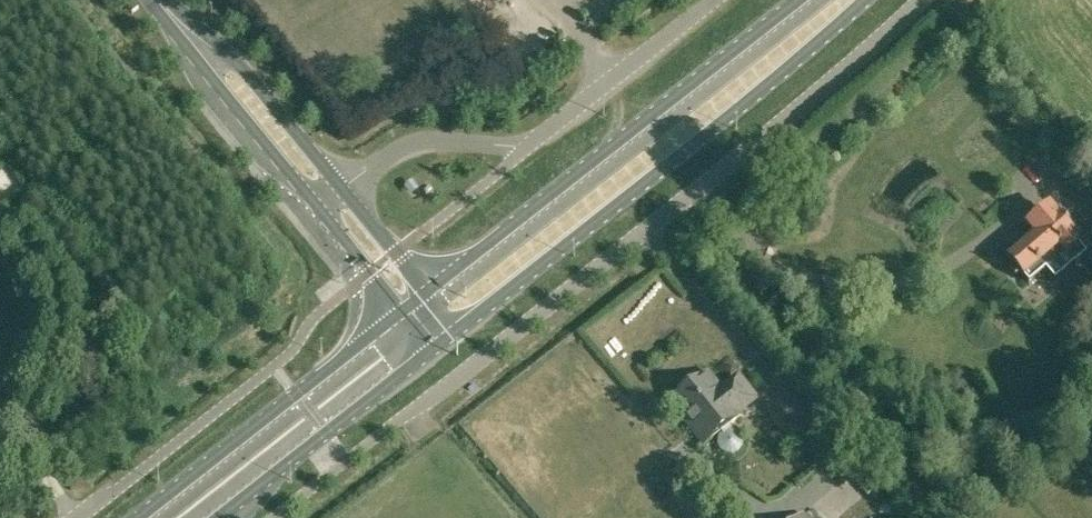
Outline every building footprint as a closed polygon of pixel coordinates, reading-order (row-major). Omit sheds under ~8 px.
[(1074,265),(1086,255),(1070,237),(1072,236),(1062,225),(1067,221),(1062,215),(1056,221),(1047,210),(1029,226),(1038,237),(1009,261),(1013,266),(1008,270),(1015,277),(1019,274),(1028,285),(1064,254),(1074,265)] [(710,440),(748,410),(740,401),(733,407),(718,388),(709,395),(698,381),(671,403),(694,433),(701,428),(710,440)] [(879,486),(862,466),(852,475),(869,495),(879,486)]
